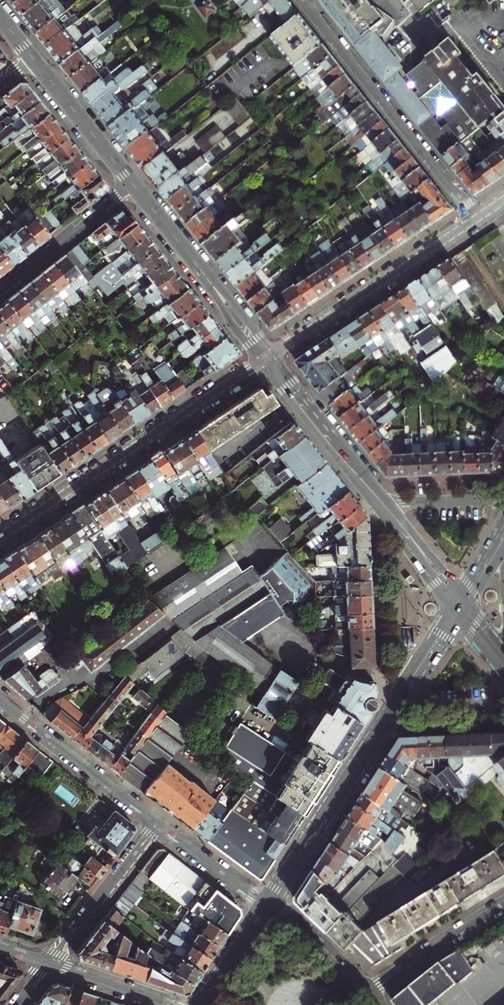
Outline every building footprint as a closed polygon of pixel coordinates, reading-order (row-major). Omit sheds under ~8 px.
[(22,16),(43,0),(19,0),(13,5),(18,11),(22,16)] [(37,35),(66,12),(56,0),(43,0),(22,16),(30,26),(37,35)] [(93,10),(103,1),(102,0),(90,0),(93,10)] [(216,10),(208,0),(206,0),(198,7),(206,18),(216,10)] [(242,6),(250,17),(269,2),(272,0),(250,0),(242,6)] [(288,0),(272,0),(269,2),(286,24),(299,14),(289,0),(288,0)] [(367,0),(320,0),(340,26),(355,45),(373,31),(378,37),(381,34),(383,37),(393,19),(368,2),(367,0)] [(425,20),(450,0),(409,0),(425,20)] [(219,13),(224,20),(230,16),(225,8),(219,13)] [(42,41),(46,46),(76,23),(67,11),(66,12),(37,35),(42,41)] [(307,24),(299,14),(286,24),(271,37),(295,67),(323,44),(307,24)] [(68,73),(72,78),(100,56),(106,51),(100,43),(125,23),(121,19),(100,35),(62,66),(68,73)] [(55,57),(62,66),(100,35),(94,27),(85,33),(77,22),(76,23),(46,46),(55,57)] [(159,36),(163,32),(159,27),(155,31),(159,36)] [(218,45),(210,50),(216,61),(229,53),(235,61),(239,58),(233,50),(245,42),(238,31),(218,45)] [(413,66),(406,72),(378,37),(373,31),(355,45),(405,107),(444,156),(469,136),(490,120),(493,125),(489,129),(492,133),(498,129),(503,125),(503,106),(481,77),(477,81),(460,59),(464,55),(452,40),(416,69),(413,66)] [(329,51),(323,44),(295,67),(291,70),(296,75),(291,79),(295,85),(332,55),(329,51)] [(187,61),(190,65),(200,57),(197,53),(187,61)] [(338,62),(332,55),(295,85),(300,92),(296,96),(299,100),(310,91),(341,66),(338,62)] [(79,88),(84,94),(111,73),(112,72),(100,56),(72,78),(79,88)] [(190,65),(187,61),(174,71),(178,75),(190,65)] [(89,101),(93,105),(141,68),(138,63),(131,69),(130,68),(127,69),(116,78),(111,73),(84,94),(89,101)] [(98,112),(102,117),(134,91),(130,86),(152,69),(147,63),(141,68),(93,105),(98,112)] [(345,72),(341,66),(310,91),(317,98),(347,74),(345,72)] [(353,81),(347,74),(317,98),(323,106),(316,112),(319,115),(325,110),(356,85),(353,81)] [(107,122),(111,128),(142,103),(162,87),(154,75),(134,91),(102,117),(107,122)] [(19,83),(0,98),(0,110),(1,111),(0,112),(0,116),(6,111),(31,91),(28,88),(25,84),(19,83)] [(360,91),(356,85),(325,110),(319,115),(318,116),(324,124),(330,119),(362,94),(360,91)] [(31,91),(6,111),(11,117),(9,118),(9,117),(7,117),(0,122),(0,132),(11,123),(39,101),(35,96),(31,91)] [(367,99),(362,94),(330,119),(337,127),(338,126),(369,102),(367,99)] [(225,107),(241,126),(252,117),(237,98),(225,107)] [(43,106),(39,101),(11,123),(17,131),(15,132),(13,132),(0,142),(4,148),(20,135),(48,112),(43,106)] [(296,102),(292,105),(298,113),(302,110),(296,102)] [(374,108),(369,102),(338,126),(346,137),(377,112),(374,108)] [(121,140),(128,150),(161,124),(171,116),(167,112),(161,117),(161,118),(159,119),(155,114),(152,117),(142,103),(111,128),(121,140)] [(298,113),(292,105),(287,109),(294,117),(298,113)] [(53,118),(48,112),(20,135),(26,142),(22,146),(25,151),(31,147),(58,125),(53,118)] [(382,118),(377,112),(346,137),(345,138),(351,146),(355,143),(358,141),(384,121),(382,118)] [(388,126),(384,121),(358,141),(355,143),(362,152),(365,149),(391,129),(388,126)] [(137,160),(145,170),(167,153),(190,135),(185,129),(173,139),(161,124),(128,150),(137,160)] [(64,131),(58,125),(31,147),(36,154),(31,158),(35,163),(40,159),(68,137),(64,131)] [(197,142),(206,154),(227,137),(218,126),(197,142)] [(396,135),(391,129),(365,149),(362,152),(358,155),(367,166),(369,164),(399,140),(396,135)] [(503,158),(503,136),(498,129),(492,133),(499,142),(494,146),(503,158)] [(474,143),(469,136),(444,156),(449,163),(453,168),(469,156),(473,152),(476,150),(472,145),(474,143)] [(72,143),(68,137),(40,159),(46,166),(41,170),(45,175),(50,171),(77,149),(72,143)] [(403,145),(399,140),(369,164),(375,172),(379,169),(406,148),(403,145)] [(502,177),(503,176),(503,158),(494,146),(489,140),(483,144),(488,150),(484,154),(488,160),(502,177)] [(410,154),(406,148),(379,169),(387,179),(414,158),(410,154)] [(478,168),(491,185),(496,181),(502,177),(488,160),(484,154),(479,148),(476,150),(473,152),(479,160),(483,161),(484,163),(478,168)] [(83,156),(77,149),(50,171),(56,178),(45,187),(49,192),(67,178),(88,162),(83,156)] [(154,182),(161,190),(193,164),(184,153),(173,161),(167,153),(145,170),(154,182)] [(469,156),(453,168),(475,196),(483,190),(491,185),(478,168),(474,172),(471,169),(476,165),(469,156)] [(170,202),(197,181),(193,175),(207,164),(202,157),(193,164),(161,190),(166,197),(170,202)] [(418,163),(414,158),(387,179),(394,189),(395,190),(422,168),(418,163)] [(93,168),(88,162),(67,178),(66,180),(70,186),(69,187),(67,187),(63,191),(62,193),(60,194),(60,195),(53,200),(57,205),(70,195),(97,173),(93,168)] [(211,169),(207,164),(193,175),(197,181),(207,173),(211,169)] [(427,174),(422,168),(395,190),(403,201),(403,202),(408,198),(414,193),(431,180),(427,174)] [(106,185),(97,173),(70,195),(71,197),(70,198),(70,200),(72,202),(74,203),(75,203),(76,204),(71,208),(76,214),(105,191),(106,185)] [(175,208),(179,213),(210,189),(205,182),(211,177),(207,173),(197,181),(170,202),(175,208)] [(454,209),(431,180),(414,193),(420,201),(426,196),(430,202),(424,207),(435,222),(444,216),(454,209)] [(184,220),(188,225),(214,204),(210,198),(216,193),(215,192),(220,188),(216,183),(210,189),(179,213),(184,220)] [(429,226),(435,222),(424,207),(420,201),(414,193),(408,198),(413,204),(415,204),(417,206),(410,212),(423,230),(429,226)] [(404,243),(410,239),(390,210),(380,195),(374,199),(387,218),(381,222),(398,247),(404,243)] [(196,235),(205,245),(237,219),(221,199),(214,204),(188,225),(196,235)] [(416,235),(423,230),(410,212),(403,202),(403,201),(390,210),(410,239),(416,235)] [(49,235),(56,230),(44,216),(44,215),(43,213),(41,214),(33,205),(28,209),(49,235)] [(394,250),(398,247),(381,222),(370,206),(364,210),(374,224),(369,227),(388,254),(394,250)] [(42,241),(49,235),(28,209),(22,214),(16,207),(11,211),(17,218),(38,245),(42,241)] [(44,216),(56,230),(67,221),(58,209),(52,214),(50,211),(44,215),(44,216)] [(107,246),(136,223),(127,211),(121,210),(90,234),(96,242),(101,238),(107,246)] [(38,245),(17,218),(10,224),(1,212),(0,213),(0,222),(4,227),(26,254),(30,250),(38,245)] [(212,255),(219,263),(248,240),(246,238),(243,240),(234,230),(237,227),(238,228),(250,219),(245,213),(237,219),(205,245),(212,255)] [(371,265),(376,262),(354,229),(346,217),(339,222),(350,238),(347,241),(366,269),(371,265)] [(382,258),(388,254),(369,227),(366,221),(354,229),(376,262),(382,258)] [(117,259),(146,236),(142,230),(136,223),(107,246),(102,250),(106,255),(111,251),(117,259)] [(26,254),(4,227),(0,231),(0,250),(12,265),(18,260),(26,254)] [(237,227),(234,230),(243,240),(246,238),(238,228),(237,227)] [(225,271),(228,275),(256,253),(273,240),(268,234),(256,243),(257,245),(253,247),(248,240),(219,263),(225,271)] [(126,271),(156,248),(151,242),(146,236),(117,259),(112,262),(116,268),(121,264),(126,271)] [(361,272),(366,269),(347,241),(344,236),(333,244),(355,276),(361,272)] [(350,279),(355,276),(333,244),(329,239),(319,246),(321,250),(344,283),(350,279)] [(233,281),(238,287),(254,274),(261,269),(284,250),(279,244),(272,249),(270,248),(265,252),(265,254),(263,256),(265,258),(262,260),(256,253),(228,275),(233,281)] [(77,245),(71,249),(83,265),(89,260),(77,245)] [(136,283),(166,260),(161,255),(156,248),(126,271),(122,275),(126,280),(130,276),(136,283)] [(83,265),(71,249),(65,254),(86,282),(93,277),(83,265)] [(12,265),(0,250),(0,274),(5,270),(12,265)] [(337,288),(344,283),(321,250),(309,259),(311,261),(332,291),(337,288)] [(452,259),(477,296),(486,309),(495,303),(496,302),(463,252),(459,255),(452,259)] [(86,282),(65,254),(59,259),(53,264),(74,291),(81,286),(88,295),(93,291),(86,282)] [(440,267),(461,299),(473,318),(476,316),(472,311),(473,310),(474,306),(470,300),(477,296),(452,259),(446,263),(440,267)] [(128,309),(134,304),(175,272),(171,267),(166,260),(136,283),(135,284),(140,291),(132,297),(134,300),(126,306),(128,309)] [(327,295),(332,291),(311,261),(304,265),(312,276),(307,279),(321,298),(327,295)] [(74,291),(53,264),(46,269),(41,273),(62,301),(69,295),(76,304),(81,300),(74,291)] [(483,275),(491,272),(488,265),(481,267),(483,275)] [(316,302),(321,298),(307,279),(299,266),(288,273),(310,306),(316,302)] [(421,280),(443,312),(461,299),(440,267),(432,273),(421,280)] [(261,269),(254,274),(266,289),(275,282),(287,272),(284,268),(269,279),(261,269)] [(150,302),(157,311),(187,288),(182,281),(175,272),(134,304),(137,307),(139,306),(141,309),(150,302)] [(304,310),(310,306),(288,273),(287,272),(275,282),(280,288),(284,295),(298,314),(304,310)] [(62,301),(41,273),(34,279),(30,282),(51,309),(57,305),(64,313),(69,309),(62,301)] [(250,303),(266,289),(254,274),(238,287),(245,296),(250,303)] [(408,288),(426,314),(433,310),(439,320),(442,318),(444,321),(448,319),(443,312),(421,280),(415,283),(408,288)] [(51,309),(30,282),(23,287),(18,291),(39,318),(46,314),(52,322),(57,318),(51,309)] [(256,309),(259,314),(277,300),(272,293),(273,292),(275,292),(280,288),(275,282),(266,289),(250,303),(256,309)] [(171,323),(173,322),(198,302),(193,295),(187,288),(157,311),(150,317),(154,323),(164,315),(171,323)] [(284,295),(280,288),(275,292),(273,292),(272,293),(277,300),(284,295)] [(397,295),(417,324),(422,320),(429,330),(435,327),(426,314),(408,288),(403,292),(397,295)] [(39,318),(18,291),(12,296),(6,301),(27,328),(34,323),(40,331),(46,327),(39,318)] [(277,300),(259,314),(273,331),(287,321),(298,314),(284,295),(277,300)] [(384,304),(411,346),(436,384),(459,364),(435,327),(429,330),(423,334),(417,324),(397,295),(390,300),(384,304)] [(6,301),(0,306),(0,318),(16,338),(23,333),(28,341),(34,336),(27,328),(6,301)] [(173,341),(182,333),(208,313),(203,308),(198,302),(173,322),(178,328),(168,335),(173,341)] [(486,309),(496,326),(503,318),(503,317),(495,303),(486,309)] [(390,327),(395,335),(404,347),(407,345),(408,347),(411,346),(384,304),(378,308),(372,312),(384,331),(390,327)] [(367,316),(360,320),(379,346),(385,342),(392,352),(397,349),(390,339),(384,331),(372,312),(367,316)] [(178,349),(181,353),(216,325),(212,319),(208,313),(182,333),(187,339),(179,345),(178,349)] [(0,318),(0,342),(4,348),(11,343),(21,355),(26,351),(16,338),(0,318)] [(348,328),(360,344),(368,356),(380,347),(379,346),(360,320),(355,324),(348,328)] [(203,354),(226,337),(222,331),(216,325),(181,353),(184,357),(188,357),(196,351),(196,349),(198,347),(203,354)] [(390,327),(384,331),(390,339),(395,335),(390,327)] [(360,344),(348,328),(297,362),(314,384),(322,393),(348,372),(343,364),(341,364),(336,357),(342,353),(344,355),(360,344)] [(109,337),(102,342),(107,349),(114,345),(109,337)] [(201,375),(203,377),(239,353),(226,337),(203,354),(194,361),(203,373),(201,375)] [(139,348),(145,356),(172,398),(179,394),(185,389),(175,375),(151,339),(139,348)] [(0,342),(0,356),(1,355),(7,362),(8,361),(12,367),(14,367),(17,365),(4,348),(0,342)] [(133,364),(144,382),(160,406),(166,402),(172,398),(145,356),(133,364)] [(117,364),(118,366),(150,412),(156,409),(160,406),(144,382),(139,385),(123,360),(117,364)] [(346,384),(355,377),(355,374),(354,373),(362,368),(358,364),(348,372),(322,393),(327,400),(331,406),(351,390),(346,384)] [(103,405),(113,399),(117,396),(134,423),(143,417),(150,412),(118,366),(116,367),(116,370),(117,373),(117,376),(124,387),(115,392),(113,390),(107,389),(102,392),(99,389),(97,388),(93,390),(103,405)] [(184,369),(175,375),(185,389),(190,386),(194,383),(184,369)] [(22,417),(8,395),(13,391),(1,375),(0,375),(0,431),(22,417)] [(346,384),(351,390),(353,389),(358,384),(360,383),(355,377),(346,384)] [(502,377),(500,378),(495,387),(502,392),(503,394),(503,377),(502,377)] [(498,398),(502,392),(495,387),(482,379),(474,391),(502,410),(503,412),(503,402),(498,398)] [(358,395),(363,392),(358,384),(353,389),(358,395)] [(97,408),(89,413),(107,441),(114,437),(121,432),(108,412),(103,405),(93,390),(91,387),(85,391),(97,408)] [(358,395),(353,389),(351,390),(331,406),(337,412),(341,418),(368,397),(374,392),(370,388),(368,388),(363,392),(358,395)] [(282,430),(293,422),(278,403),(277,404),(269,394),(264,398),(258,389),(245,398),(195,431),(208,450),(268,411),(282,430)] [(374,404),(368,397),(341,418),(346,424),(352,431),(389,401),(395,396),(391,391),(380,399),(374,404)] [(374,404),(380,399),(374,392),(368,397),(374,404)] [(116,407),(108,412),(121,432),(127,427),(134,423),(117,396),(113,399),(114,402),(113,402),(116,407)] [(80,400),(68,408),(95,449),(100,445),(107,441),(89,413),(80,400)] [(389,401),(352,431),(356,436),(362,444),(379,430),(383,426),(388,422),(392,420),(399,414),(389,401)] [(68,408),(56,416),(83,457),(89,453),(95,449),(68,408)] [(56,416),(44,424),(71,465),(78,461),(83,457),(56,416)] [(264,465),(303,436),(298,429),(293,422),(282,430),(266,443),(272,451),(265,457),(264,459),(266,461),(263,463),(264,465)] [(32,432),(40,444),(59,473),(66,469),(71,465),(44,424),(32,432)] [(495,438),(503,444),(503,425),(495,438)] [(384,436),(388,433),(383,426),(379,430),(384,436)] [(422,443),(424,476),(431,476),(439,475),(437,443),(428,443),(428,428),(422,428),(422,443)] [(384,436),(379,430),(362,444),(366,449),(370,455),(386,442),(393,437),(392,430),(388,433),(384,436)] [(208,450),(195,431),(189,435),(182,440),(201,468),(208,463),(215,473),(215,472),(217,475),(219,473),(220,475),(224,473),(208,450)] [(494,437),(486,432),(486,440),(488,439),(488,441),(480,442),(482,474),(489,473),(496,473),(494,437)] [(299,483),(325,462),(313,448),(303,436),(264,465),(261,468),(277,487),(289,477),(291,479),(294,477),(299,483)] [(467,436),(464,436),(464,442),(453,442),(454,475),(462,475),(468,474),(467,437),(467,436)] [(480,438),(480,436),(467,437),(468,474),(476,474),(482,474),(480,442),(480,438)] [(437,443),(439,475),(446,475),(454,475),(453,442),(453,437),(446,438),(447,442),(437,443)] [(502,473),(503,469),(503,444),(495,438),(494,437),(496,473),(502,473)] [(417,476),(424,476),(422,443),(412,444),(412,438),(406,438),(406,443),(408,477),(417,476)] [(201,468),(182,440),(174,445),(162,453),(179,478),(185,488),(205,474),(201,468)] [(390,447),(386,442),(370,455),(374,460),(379,465),(393,454),(393,447),(390,447)] [(399,477),(408,477),(406,443),(393,444),(393,447),(393,454),(379,465),(389,478),(399,477)] [(40,444),(15,460),(34,489),(46,482),(59,473),(40,444)] [(2,469),(21,498),(29,493),(34,489),(15,460),(8,464),(0,452),(0,466),(2,469)] [(179,478),(162,453),(156,457),(150,461),(169,488),(174,496),(180,505),(185,512),(190,509),(173,483),(179,478)] [(169,488),(150,461),(144,465),(136,470),(154,497),(169,488)] [(317,514),(347,490),(336,477),(325,462),(299,483),(295,486),(313,508),(299,519),(303,525),(317,514)] [(8,507),(15,502),(21,498),(2,469),(0,470),(0,494),(8,507)] [(154,497),(136,470),(130,474),(123,479),(142,508),(148,504),(155,514),(162,510),(154,497)] [(142,508),(123,479),(115,484),(105,491),(128,524),(134,520),(132,518),(140,513),(142,515),(145,513),(142,508)] [(317,536),(357,504),(352,497),(347,490),(317,514),(323,522),(313,530),(317,536)] [(128,524),(105,491),(95,498),(84,505),(108,540),(110,538),(110,539),(114,540),(117,537),(118,534),(117,533),(122,530),(124,534),(131,529),(128,524)] [(2,511),(8,507),(0,494),(0,512),(2,511)] [(180,505),(174,496),(170,498),(169,502),(172,507),(176,508),(180,505)] [(261,500),(240,516),(246,524),(267,508),(261,500)] [(357,504),(317,536),(307,544),(316,555),(316,554),(366,515),(362,510),(357,504)] [(108,540),(84,505),(78,509),(71,514),(92,546),(96,553),(102,549),(110,561),(105,565),(113,578),(127,568),(108,540)] [(223,505),(197,519),(202,529),(228,514),(223,505)] [(92,546),(71,514),(61,520),(49,528),(75,567),(83,561),(79,557),(82,555),(82,553),(81,552),(83,551),(84,552),(85,552),(86,553),(90,550),(90,549),(91,548),(90,546),(91,546),(92,547),(92,546)] [(329,566),(368,564),(367,538),(366,515),(316,554),(314,566),(329,566)] [(280,519),(268,529),(280,543),(292,534),(280,519)] [(75,567),(49,528),(43,532),(36,537),(57,568),(63,563),(69,571),(75,567)] [(141,544),(148,553),(164,542),(158,533),(141,544)] [(57,568),(36,537),(26,544),(15,551),(38,585),(48,578),(51,576),(54,580),(62,575),(57,568)] [(263,693),(278,670),(241,643),(283,615),(278,607),(286,603),(292,610),(291,604),(292,604),(291,603),(316,600),(315,583),(291,555),(271,569),(270,568),(269,569),(270,569),(266,572),(265,572),(257,577),(250,568),(251,568),(250,567),(240,573),(224,549),(148,600),(164,615),(183,631),(206,652),(209,654),(263,693)] [(38,585),(15,551),(9,555),(2,559),(21,588),(28,583),(34,591),(36,590),(39,595),(42,596),(44,594),(38,585)] [(2,559),(0,561),(0,586),(7,597),(15,592),(20,600),(27,596),(21,588),(2,559)] [(369,573),(368,564),(329,566),(329,581),(334,580),(369,579),(369,573)] [(334,595),(370,594),(369,585),(369,579),(334,580),(334,589),(326,589),(326,596),(334,595)] [(0,586),(0,603),(2,602),(7,610),(13,606),(7,597),(0,586)] [(370,605),(370,594),(334,595),(334,604),(326,607),(326,613),(335,613),(370,612),(370,605)] [(90,673),(164,615),(148,600),(69,662),(75,669),(83,664),(90,673)] [(2,679),(22,664),(39,652),(54,641),(35,615),(38,613),(35,609),(0,635),(0,680),(2,679)] [(371,620),(370,612),(335,613),(335,629),(371,627),(371,620)] [(373,659),(371,627),(335,629),(333,629),(333,639),(325,651),(326,651),(349,657),(349,664),(352,666),(373,665),(373,659)] [(183,631),(126,676),(133,682),(149,670),(155,678),(185,656),(183,654),(188,651),(196,660),(206,652),(183,631)] [(22,664),(2,679),(11,687),(25,700),(57,677),(54,673),(69,662),(54,641),(39,652),(52,670),(49,670),(36,679),(35,683),(22,664)] [(279,670),(278,670),(263,693),(255,706),(273,718),(280,707),(297,681),(279,670)] [(374,691),(373,681),(360,681),(347,678),(344,682),(329,672),(322,683),(333,690),(326,700),(332,703),(362,723),(374,704),(374,691)] [(133,682),(126,676),(118,685),(127,692),(131,687),(134,683),(133,682)] [(123,697),(127,692),(118,685),(111,694),(119,701),(123,697)] [(143,707),(151,698),(140,689),(132,698),(138,703),(143,707)] [(116,706),(119,701),(111,694),(103,703),(112,710),(116,706)] [(54,703),(50,708),(43,716),(50,721),(60,729),(73,739),(89,721),(91,718),(65,697),(54,703)] [(147,710),(150,713),(159,720),(165,712),(151,698),(143,707),(147,710)] [(109,715),(112,710),(103,703),(96,712),(105,719),(109,715)] [(298,734),(309,741),(338,760),(350,742),(362,723),(332,703),(328,711),(322,707),(319,712),(315,709),(314,709),(312,709),(311,709),(304,719),(304,720),(305,722),(305,723),(298,734)] [(101,723),(105,719),(96,712),(91,718),(89,721),(98,728),(101,723)] [(146,737),(140,746),(134,754),(120,775),(130,783),(143,793),(169,760),(191,732),(165,712),(159,720),(153,728),(146,737)] [(147,718),(144,721),(153,728),(159,720),(150,713),(147,718)] [(89,721),(73,739),(78,743),(84,747),(85,748),(93,738),(91,738),(90,737),(98,728),(89,721)] [(140,726),(137,731),(146,737),(153,728),(144,721),(140,726)] [(278,799),(303,815),(311,803),(323,784),(338,760),(309,741),(300,754),(299,753),(295,758),(240,722),(237,727),(235,726),(231,732),(232,733),(218,755),(238,772),(253,783),(273,796),(278,799)] [(15,733),(10,728),(5,724),(0,731),(0,752),(15,733)] [(134,734),(131,739),(140,746),(146,737),(137,731),(134,734)] [(25,741),(19,736),(15,733),(0,752),(0,754),(9,761),(25,741)] [(464,735),(465,766),(450,767),(438,778),(444,785),(453,797),(460,806),(500,773),(501,774),(500,775),(499,781),(503,788),(503,733),(488,734),(472,735),(464,735)] [(97,734),(93,739),(93,738),(85,748),(90,752),(93,755),(102,744),(106,738),(100,734),(97,734)] [(457,735),(448,736),(450,767),(465,766),(464,735),(457,735)] [(426,737),(418,737),(419,759),(419,765),(426,770),(428,768),(435,768),(433,736),(426,737)] [(450,767),(448,736),(441,736),(433,736),(435,768),(450,767)] [(418,737),(400,738),(397,744),(395,747),(390,755),(407,766),(411,760),(419,759),(418,737)] [(102,744),(93,755),(98,758),(102,762),(115,745),(106,738),(102,744)] [(128,743),(125,747),(134,754),(140,746),(131,739),(128,743)] [(17,775),(37,750),(30,744),(25,741),(9,761),(1,771),(10,778),(7,781),(10,784),(17,775)] [(115,745),(102,762),(106,765),(110,768),(122,750),(115,745)] [(125,747),(122,750),(110,768),(115,771),(120,775),(134,754),(125,747)] [(34,771),(45,756),(41,753),(37,750),(17,775),(25,782),(34,771)] [(407,766),(390,755),(386,761),(381,767),(408,785),(422,795),(431,782),(429,781),(407,766)] [(49,759),(45,756),(34,771),(41,776),(53,762),(49,759)] [(194,779),(169,760),(143,793),(152,800),(158,804),(159,803),(178,818),(177,819),(181,822),(192,830),(219,796),(195,778),(194,779)] [(408,785),(381,767),(374,779),(364,793),(401,819),(406,811),(415,817),(423,804),(416,799),(416,797),(412,795),(410,795),(404,791),(408,785)] [(428,768),(426,770),(433,775),(429,781),(431,782),(441,789),(444,785),(438,778),(450,767),(435,768),(428,768)] [(233,807),(232,809),(284,844),(299,821),(303,815),(278,799),(273,806),(268,803),(273,796),(253,783),(233,807)] [(444,785),(441,789),(434,798),(437,801),(439,798),(447,798),(449,800),(453,797),(444,785)] [(401,819),(364,793),(361,798),(358,803),(383,821),(387,816),(390,818),(390,819),(410,833),(414,828),(401,819)] [(233,807),(219,796),(192,830),(200,836),(207,841),(232,809),(233,807)] [(383,821),(358,803),(354,810),(350,816),(377,836),(379,833),(378,831),(380,828),(388,834),(393,828),(383,821)] [(232,809),(207,841),(259,879),(262,878),(270,866),(284,844),(232,809)] [(81,848),(94,858),(102,848),(114,857),(134,831),(133,825),(125,818),(114,810),(99,829),(94,825),(86,835),(89,838),(81,848)] [(377,836),(350,816),(346,822),(342,829),(374,850),(383,840),(377,836)] [(374,850),(342,829),(338,834),(333,843),(362,862),(373,851),(374,850)] [(395,853),(406,838),(396,830),(386,843),(395,853)] [(393,865),(398,860),(393,855),(395,853),(386,843),(383,840),(374,850),(373,851),(384,862),(384,870),(387,872),(393,865)] [(362,862),(333,843),(328,850),(321,861),(315,870),(335,890),(362,862)] [(78,877),(91,886),(99,876),(106,867),(94,858),(81,848),(71,861),(77,865),(79,862),(86,868),(78,877)] [(189,908),(227,933),(234,922),(239,914),(238,907),(164,849),(157,849),(140,871),(151,880),(178,901),(189,908)] [(450,881),(463,904),(485,890),(503,878),(503,862),(496,850),(495,849),(448,878),(450,881)] [(397,850),(393,855),(399,860),(403,854),(397,850)] [(398,860),(393,865),(410,881),(415,876),(423,868),(406,852),(399,860),(398,860)] [(69,888),(78,877),(58,861),(48,853),(43,861),(43,864),(51,871),(48,876),(46,876),(43,879),(44,881),(42,883),(44,885),(44,886),(47,889),(50,889),(61,898),(69,888)] [(430,871),(426,864),(423,868),(415,876),(420,881),(430,871)] [(370,891),(380,900),(404,875),(393,865),(387,872),(381,879),(370,891)] [(335,890),(315,870),(312,876),(308,882),(301,892),(297,898),(297,902),(303,908),(314,918),(330,933),(370,891),(381,879),(371,870),(337,906),(331,900),(332,899),(330,897),(336,891),(335,890)] [(151,880),(140,871),(136,877),(131,883),(142,891),(151,880)] [(450,881),(429,893),(443,916),(455,909),(463,904),(450,881)] [(142,891),(131,883),(129,886),(122,895),(132,903),(133,904),(143,892),(142,891)] [(370,891),(330,933),(338,940),(347,950),(366,931),(358,924),(380,900),(370,891)] [(429,893),(405,908),(419,931),(432,922),(443,916),(429,893)] [(17,901),(18,896),(13,894),(9,904),(3,902),(2,905),(0,910),(0,931),(0,932),(6,933),(9,925),(17,901)] [(132,903),(122,895),(117,901),(112,907),(123,916),(132,903)] [(40,909),(17,901),(9,925),(19,929),(32,933),(36,920),(38,918),(39,914),(39,913),(40,909)] [(62,922),(67,916),(52,904),(47,910),(62,922)] [(123,916),(112,907),(108,913),(103,919),(115,929),(124,917),(123,916)] [(180,921),(181,921),(219,946),(223,938),(227,933),(189,908),(180,921)] [(405,908),(381,922),(395,945),(404,939),(411,935),(419,931),(405,908)] [(111,936),(116,930),(115,929),(103,919),(92,934),(78,951),(80,959),(99,965),(109,969),(117,945),(104,941),(109,934),(111,936)] [(186,934),(182,940),(210,958),(215,952),(219,946),(181,921),(177,927),(186,934)] [(366,931),(347,950),(354,956),(368,969),(384,959),(408,945),(404,939),(395,945),(381,922),(366,931)] [(177,946),(173,952),(202,971),(207,963),(210,958),(182,940),(165,929),(161,936),(177,946)] [(120,933),(117,945),(109,969),(131,976),(145,980),(151,960),(145,958),(146,953),(145,952),(137,946),(133,959),(124,956),(130,940),(120,933)] [(146,953),(152,957),(193,984),(198,977),(202,971),(173,952),(172,951),(167,959),(163,956),(164,955),(150,946),(145,952),(146,953)] [(449,974),(468,961),(461,949),(440,962),(449,974)] [(152,957),(151,960),(145,980),(148,982),(161,986),(171,989),(183,993),(186,992),(189,991),(191,988),(193,984),(152,957)] [(438,999),(457,983),(457,984),(474,970),(468,961),(449,974),(440,962),(419,978),(392,1000),(396,1004),(443,1004),(438,999)] [(7,994),(20,976),(18,969),(6,965),(0,963),(0,1003),(7,994)] [(70,987),(59,983),(52,985),(44,996),(37,1004),(64,1004),(70,987)] [(96,996),(85,992),(70,987),(64,1004),(93,1004),(96,996)]
